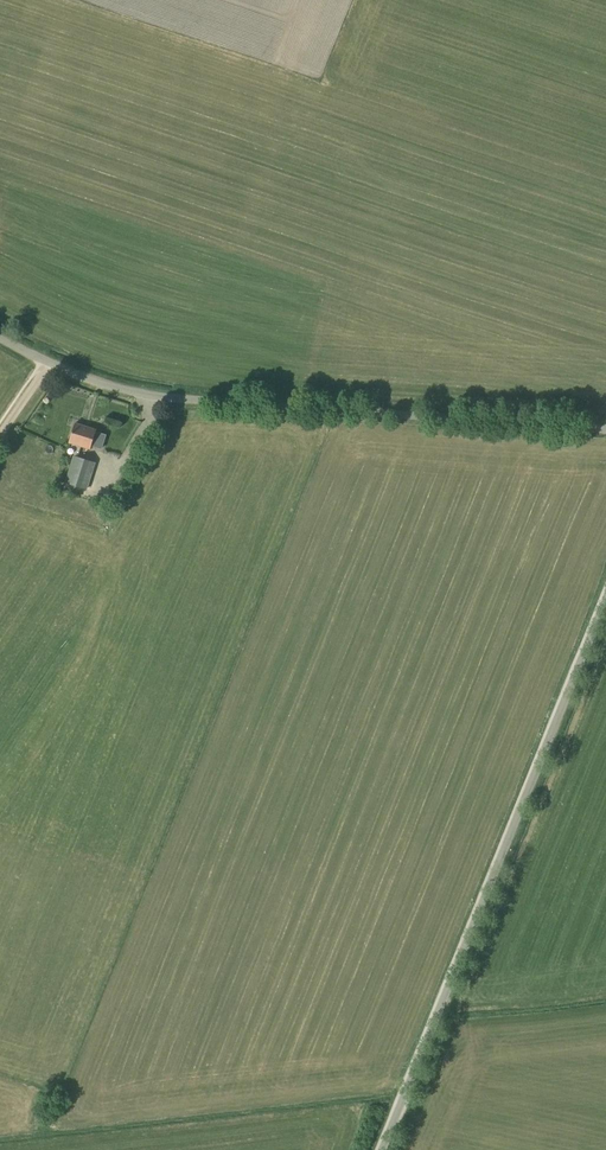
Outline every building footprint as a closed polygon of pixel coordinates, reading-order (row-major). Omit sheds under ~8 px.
[(96,432),(97,430),(75,423),(69,442),(91,449),(92,446),(102,450),(106,435),(96,432)] [(87,489),(95,463),(74,457),(66,483),(87,489)]
